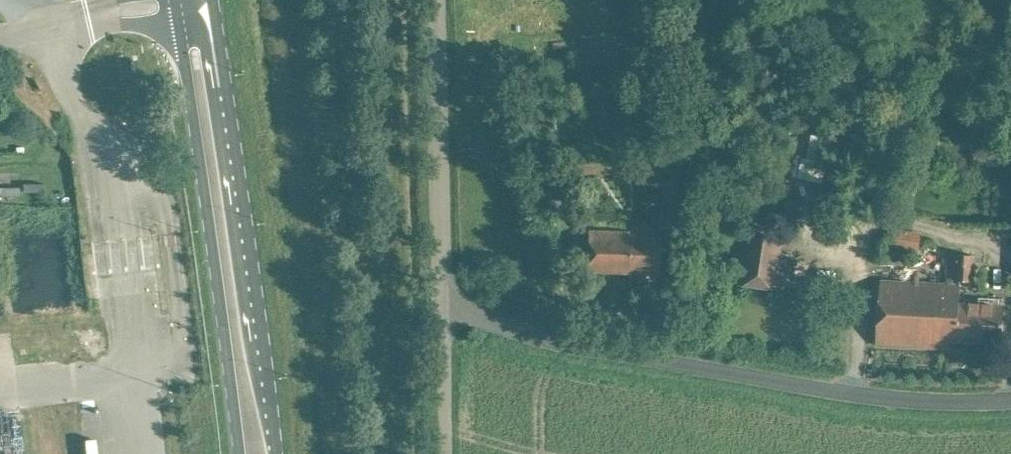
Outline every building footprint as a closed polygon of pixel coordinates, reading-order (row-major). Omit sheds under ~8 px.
[(673,219),(679,164),(666,162),(665,169),(638,166),(636,183),(664,186),(661,218),(673,219)] [(918,251),(920,233),(888,228),(886,246),(918,251)] [(625,234),(586,234),(585,274),(654,276),(655,238),(625,238),(625,234)] [(741,235),(737,263),(734,283),(783,290),(785,274),(775,272),(779,241),(741,235)] [(972,282),(973,255),(947,254),(946,281),(972,282)] [(1002,344),(1003,324),(1004,306),(959,303),(960,286),(881,281),(878,325),(877,345),(956,349),(957,342),(1002,344)]
